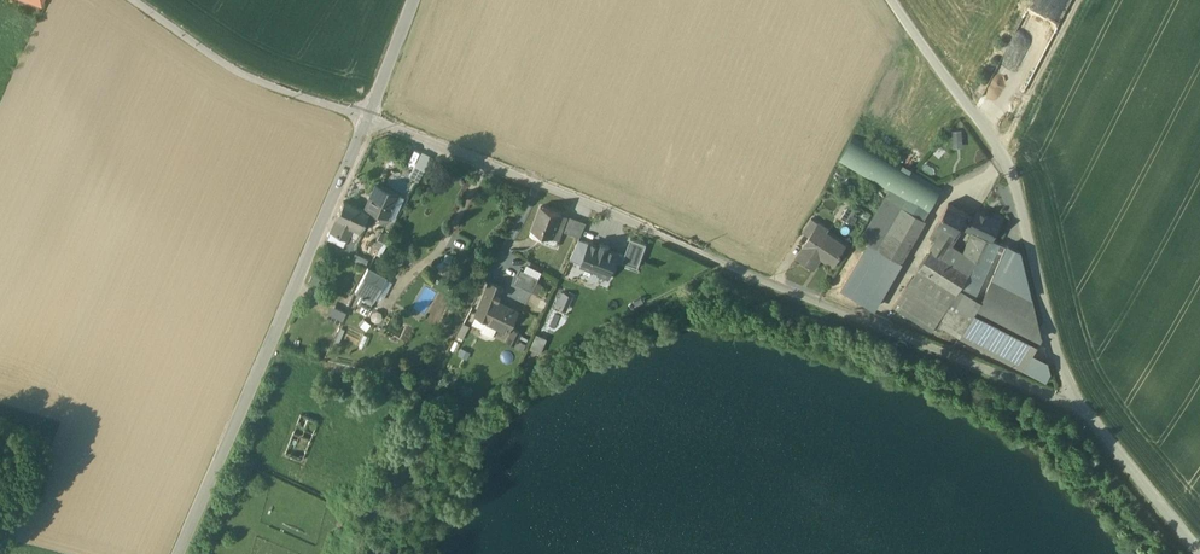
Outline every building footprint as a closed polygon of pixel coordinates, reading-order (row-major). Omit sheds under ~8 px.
[(963,129),(952,130),(954,147),(964,146),(963,129)] [(903,206),(924,219),(940,192),(851,141),(835,168),(885,196),(903,206)] [(432,157),(422,151),(408,175),(418,181),(432,157)] [(396,194),(376,185),(366,207),(386,216),(396,194)] [(890,227),(903,206),(885,196),(860,238),(868,242),(878,248),(890,227)] [(368,212),(343,201),(336,217),(353,225),(360,229),(368,212)] [(841,202),(837,211),(844,214),(848,205),(841,202)] [(967,213),(948,203),(938,223),(956,233),(961,225),(967,213)] [(562,214),(540,206),(530,233),(541,237),(543,233),(558,239),(564,223),(559,221),(562,214)] [(859,211),(850,206),(843,218),(852,223),(859,211)] [(924,219),(903,206),(890,227),(914,241),(926,220),(924,219)] [(993,217),(978,210),(975,216),(969,229),(973,231),(972,232),(983,236),(992,241),(993,240),(991,240),(999,223),(992,220),(993,217)] [(975,216),(967,213),(961,225),(969,229),(975,216)] [(586,222),(570,216),(565,230),(580,236),(586,222)] [(353,225),(336,217),(329,231),(347,240),(353,225)] [(812,218),(803,231),(810,236),(816,227),(817,227),(820,223),(812,218)] [(956,233),(938,223),(930,238),(936,241),(930,250),(941,256),(949,243),(956,233)] [(616,234),(595,227),(589,243),(588,245),(589,245),(600,249),(608,252),(616,234)] [(817,227),(816,227),(810,236),(804,245),(805,246),(798,256),(810,265),(818,253),(834,264),(842,252),(841,252),(846,245),(826,231),(825,233),(817,227)] [(914,241),(890,227),(878,248),(902,262),(914,241)] [(347,240),(329,231),(326,238),(343,247),(346,240),(347,240)] [(972,232),(963,252),(972,258),(974,255),(976,253),(983,236),(972,232)] [(963,252),(949,243),(941,256),(969,274),(976,279),(992,241),(983,236),(976,253),(974,255),(972,258),(963,252)] [(589,243),(579,239),(570,259),(583,263),(584,260),(583,260),(589,245),(588,245),(589,243)] [(992,241),(976,279),(969,274),(960,287),(982,301),(983,301),(993,279),(1007,246),(993,240),(992,241)] [(873,310),(902,262),(878,248),(868,242),(839,290),(873,310)] [(600,249),(589,245),(583,260),(584,260),(595,264),(600,249)] [(969,274),(941,256),(930,250),(918,268),(957,292),(960,287),(969,274)] [(355,252),(353,259),(366,264),(368,258),(355,252)] [(617,255),(612,253),(607,264),(613,266),(617,255)] [(618,255),(614,266),(619,268),(623,257),(618,255)] [(386,277),(368,267),(354,291),(362,295),(373,301),(386,277)] [(539,279),(522,270),(516,283),(533,292),(539,279)] [(1032,299),(993,279),(983,301),(982,301),(978,307),(1042,337),(1032,299)] [(489,282),(476,314),(486,318),(487,318),(494,300),(500,286),(489,282)] [(947,308),(908,284),(894,306),(932,331),(937,323),(947,308)] [(568,295),(561,292),(556,303),(563,306),(568,295)] [(373,301),(362,295),(357,303),(368,309),(373,301)] [(516,311),(494,300),(487,318),(486,318),(485,320),(507,330),(516,311)] [(576,305),(568,303),(564,313),(571,316),(576,305)] [(331,304),(327,313),(343,319),(347,310),(331,304)] [(972,319),(949,304),(947,308),(937,323),(960,338),(972,319)] [(1038,345),(975,313),(972,319),(960,338),(1023,370),(1038,345)] [(514,328),(508,340),(514,343),(519,331),(514,328)] [(531,348),(542,353),(548,338),(537,333),(531,348)] [(318,422),(294,412),(276,456),(300,466),(318,422)]
